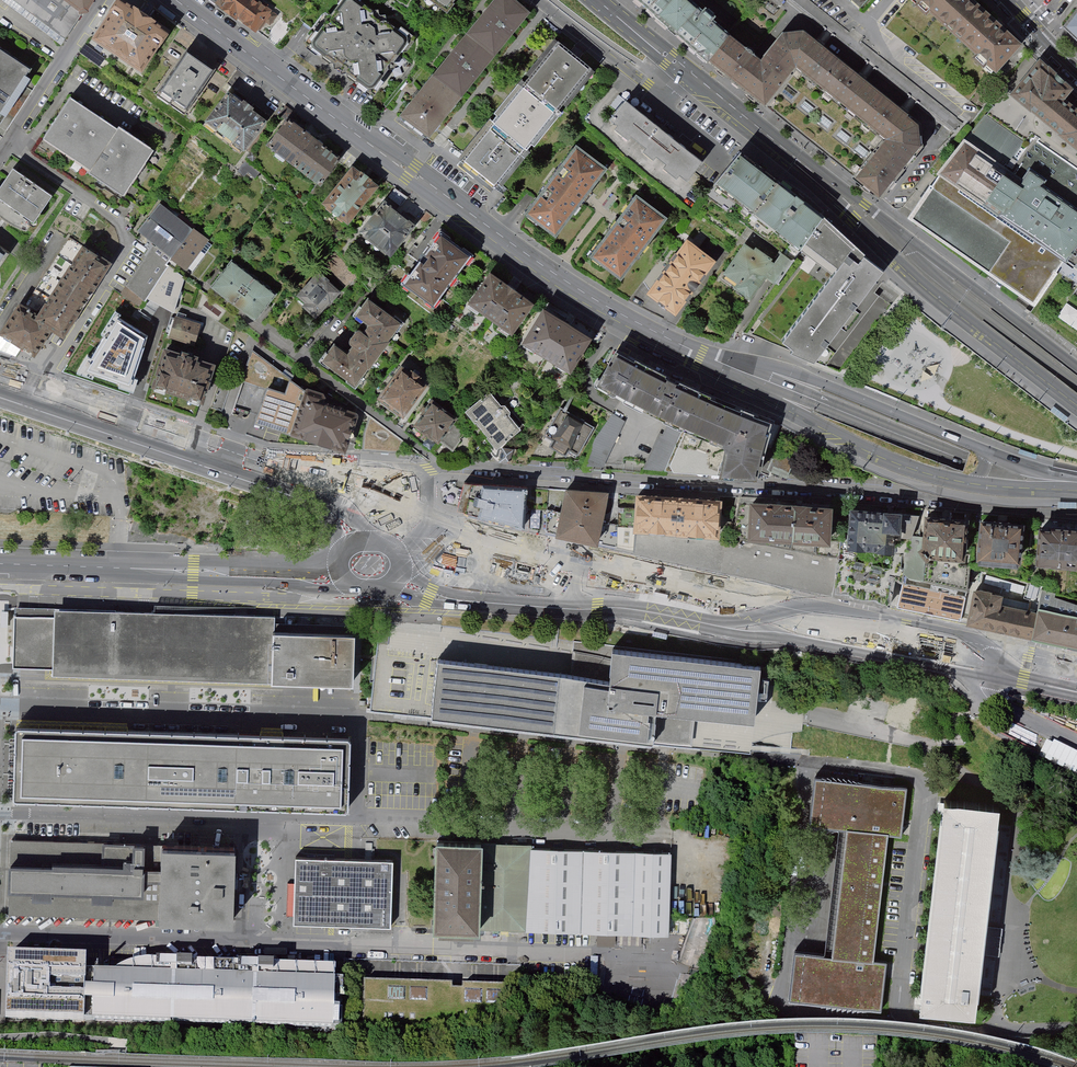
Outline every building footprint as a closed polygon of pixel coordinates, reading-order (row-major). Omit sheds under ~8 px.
[(65,41),(81,16),(80,11),(80,7),(70,0),(11,0),(65,41)] [(80,7),(80,11),(87,10),(87,6),(91,0),(70,0),(80,7)] [(89,40),(141,76),(169,34),(118,0),(116,0),(89,40)] [(223,7),(240,20),(254,0),(228,0),(223,7)] [(240,20),(257,32),(265,21),(272,26),(279,16),(257,0),(254,0),(240,20)] [(340,0),(341,6),(334,16),(328,17),(327,18),(328,24),(321,33),(314,34),(308,44),(310,47),(308,50),(318,57),(324,57),(336,65),(337,71),(342,71),(343,72),(344,77),(349,75),(362,85),(362,90),(372,98),(375,95),(378,97),(385,88),(385,82),(392,72),(398,72),(399,70),(398,64),(405,54),(410,53),(418,43),(415,41),(417,38),(407,31),(402,31),(389,22),(389,16),(384,17),(382,16),(382,11),(376,12),(363,2),(363,0),(340,0)] [(511,0),(497,0),(399,118),(424,139),(528,14),(511,0)] [(450,14),(460,0),(432,0),(450,14)] [(654,13),(665,0),(638,0),(654,13)] [(728,34),(688,0),(665,0),(654,13),(709,58),(728,34)] [(919,0),(908,0),(885,26),(919,54),(981,111),(987,101),(993,105),(1007,86),(999,73),(956,34),(919,0)] [(956,34),(979,8),(971,0),(919,0),(956,34)] [(1023,47),(979,8),(956,34),(999,73),(1023,47)] [(1064,28),(1076,40),(1076,12),(1064,28)] [(824,87),(843,64),(819,45),(802,31),(782,34),(772,46),(795,64),(824,87)] [(709,58),(741,84),(759,61),(728,34),(709,58)] [(600,71),(566,44),(468,167),(502,193),(600,71)] [(795,64),(772,46),(759,61),(741,84),(763,102),(795,64)] [(157,97),(184,117),(215,73),(188,54),(157,97)] [(31,76),(0,55),(0,121),(31,76)] [(1041,58),(1013,91),(1038,113),(1076,146),(1076,107),(1066,98),(1074,89),(1041,58)] [(795,64),(763,102),(859,179),(890,140),(865,120),(824,87),(795,64)] [(865,120),(883,98),(861,79),(843,64),(824,87),(865,120)] [(911,215),(1037,303),(1076,243),(1076,146),(1013,91),(1010,89),(1007,86),(943,170),(911,215)] [(228,94),(205,125),(245,155),(269,124),(228,94)] [(71,97),(45,137),(92,168),(87,175),(123,198),(154,152),(71,97)] [(865,120),(890,140),(913,157),(921,147),(919,126),(903,113),(883,98),(865,120)] [(703,162),(625,99),(610,118),(617,124),(614,128),(628,139),(631,135),(646,148),(643,151),(653,159),(656,156),(667,164),(664,168),(677,179),(680,175),(688,181),(703,162)] [(269,145),(298,167),(317,141),(288,120),(269,145)] [(881,198),(913,157),(890,140),(859,179),(881,198)] [(343,160),(317,141),(298,167),(324,186),(343,160)] [(716,181),(759,215),(783,184),(739,151),(716,181)] [(602,173),(574,152),(530,211),(558,232),(602,173)] [(259,171),(246,161),(238,171),(244,176),(247,172),(254,177),(259,171)] [(0,189),(0,196),(36,220),(55,193),(16,166),(0,189)] [(381,191),(356,171),(326,208),(351,228),(381,191)] [(783,184),(759,215),(803,249),(807,244),(827,218),(783,184)] [(36,220),(0,196),(0,217),(2,219),(12,226),(27,233),(36,220)] [(663,219),(635,198),(590,257),(618,277),(663,219)] [(210,242),(162,204),(140,230),(156,242),(175,257),(189,268),(210,242)] [(393,256),(416,227),(386,204),(363,233),(393,256)] [(816,360),(885,270),(865,255),(827,218),(807,244),(838,268),(784,340),(794,348),(792,351),(816,360)] [(469,254),(442,235),(425,259),(408,283),(434,302),(469,254)] [(13,249),(0,240),(0,267),(13,249)] [(714,262),(686,241),(650,291),(677,312),(714,262)] [(175,257),(156,242),(130,283),(148,297),(150,294),(172,262),(175,257)] [(54,325),(65,333),(115,258),(93,243),(44,318),(54,325)] [(776,286),(793,261),(783,254),(777,262),(757,248),(755,250),(745,243),(723,275),(737,284),(734,289),(751,301),(766,279),(776,286)] [(357,276),(335,251),(323,263),(345,287),(357,276)] [(234,260),(213,287),(257,321),(278,294),(234,260)] [(188,275),(172,262),(150,294),(157,294),(178,308),(188,275)] [(530,303),(488,273),(468,301),(509,330),(530,303)] [(318,315),(339,291),(329,282),(327,285),(317,277),(301,295),(310,302),(307,306),(318,315)] [(148,297),(130,283),(122,294),(141,307),(148,297)] [(1076,330),(1076,310),(1065,303),(1056,317),(1076,330)] [(363,332),(361,331),(360,332),(359,333),(353,340),(353,341),(354,343),(357,346),(349,358),(335,348),(325,362),(356,386),(368,369),(370,370),(387,346),(387,345),(399,329),(367,304),(357,317),(371,327),(366,334),(363,332)] [(34,355),(54,325),(44,318),(21,305),(0,336),(0,350),(18,356),(23,348),(34,355)] [(568,371),(588,339),(543,311),(523,343),(568,371)] [(115,312),(102,334),(105,337),(92,357),(88,355),(77,370),(128,388),(146,336),(118,319),(120,315),(115,312)] [(204,321),(179,313),(174,332),(199,339),(204,321)] [(215,364),(171,350),(161,382),(204,397),(215,364)] [(246,381),(269,389),(288,396),(293,379),(256,352),(246,381)] [(655,417),(672,383),(666,380),(665,383),(614,356),(608,366),(606,365),(601,374),(603,376),(597,387),(655,417)] [(401,417),(421,390),(400,374),(380,401),(401,417)] [(269,389),(258,421),(332,450),(345,455),(356,414),(325,403),(293,379),(288,396),(269,389)] [(675,388),(677,385),(672,383),(655,417),(670,423),(712,442),(725,410),(675,388)] [(501,407),(490,394),(468,412),(475,421),(476,420),(488,435),(487,436),(497,448),(520,430),(509,417),(510,413),(505,407),(501,407)] [(455,417),(437,404),(418,428),(436,442),(439,439),(455,417)] [(1068,417),(1054,407),(1050,411),(1065,422),(1068,417)] [(595,428),(560,408),(543,437),(551,442),(548,447),(566,458),(569,452),(578,457),(595,428)] [(725,410),(712,442),(724,448),(728,456),(723,476),(758,476),(758,473),(761,473),(764,455),(770,436),(767,436),(770,427),(725,410)] [(459,421),(455,417),(439,439),(453,450),(465,434),(464,428),(459,425),(459,421)] [(626,424),(614,417),(596,440),(585,466),(604,467),(626,424)] [(404,444),(371,419),(363,455),(401,459),(404,444)] [(643,471),(723,476),(728,456),(724,448),(712,442),(670,423),(664,436),(660,434),(643,471)] [(514,450),(504,448),(501,460),(511,462),(514,450)] [(1037,455),(1020,449),(1019,453),(1036,459),(1037,455)] [(768,470),(788,480),(797,462),(777,453),(768,470)] [(528,487),(464,482),(458,508),(524,526),(528,487)] [(640,502),(638,529),(676,531),(678,499),(640,496),(640,502)] [(606,501),(567,497),(564,515),(559,535),(598,544),(603,517),(606,501)] [(678,499),(676,531),(720,534),(722,501),(678,499)] [(598,544),(636,551),(638,529),(640,502),(623,501),(622,521),(603,517),(598,544)] [(789,547),(791,511),(753,509),(751,544),(789,547)] [(830,549),(833,514),(791,511),(789,547),(830,549)] [(916,519),(851,515),(847,551),(893,554),(895,537),(909,537),(916,519)] [(969,527),(928,523),(927,538),(926,559),(966,562),(969,527)] [(1022,530),(982,526),(980,557),(1019,561),(1022,530)] [(676,531),(638,529),(636,551),(709,566),(717,568),(720,548),(720,534),(676,531)] [(1034,534),(1031,562),(1076,566),(1076,538),(1034,534)] [(976,563),(966,562),(926,559),(927,538),(912,538),(908,575),(907,582),(973,596),(976,563)] [(893,554),(847,551),(839,558),(834,595),(889,606),(895,589),(898,590),(898,586),(904,587),(907,588),(907,582),(908,575),(905,574),(905,554),(893,554)] [(968,601),(907,588),(904,587),(899,608),(962,621),(968,601)] [(1076,622),(1076,608),(1052,600),(1053,596),(1038,592),(1033,613),(1076,622)] [(971,624),(1030,637),(1033,613),(997,606),(999,600),(978,595),(971,624)] [(1033,613),(1030,637),(1076,647),(1076,622),(1033,613)] [(51,669),(152,672),(154,618),(48,615),(48,622),(32,622),(14,621),(12,665),(51,666),(51,669)] [(154,618),(152,672),(272,677),(273,635),(274,623),(154,618)] [(379,647),(372,708),(431,715),(652,740),(672,742),(692,744),(748,751),(750,741),(803,731),(806,714),(807,704),(772,701),(775,667),(761,666),(613,647),(574,642),(555,640),(392,622),(388,645),(382,644),(379,644),(379,647)] [(360,637),(273,635),(272,677),(356,680),(360,637)] [(293,736),(15,729),(13,801),(350,809),(351,738),(293,736)] [(1045,739),(1037,757),(1076,775),(1076,754),(1045,739)] [(829,957),(796,953),(791,999),(881,1009),(886,963),(874,962),(888,834),(900,836),(906,789),(818,779),(813,823),(843,827),(848,827),(841,891),(834,957),(829,957)] [(997,809),(944,803),(920,1010),(974,1016),(983,939),(997,809)] [(103,845),(12,841),(12,868),(12,896),(11,914),(161,920),(163,851),(162,847),(144,846),(133,846),(124,846),(109,845),(103,845)] [(479,926),(481,845),(437,843),(434,927),(479,928),(479,926)] [(528,930),(531,849),(531,846),(481,845),(479,926),(479,928),(528,930)] [(531,849),(528,930),(599,932),(670,935),(670,916),(672,852),(669,852),(600,850),(533,849),(531,849)] [(198,852),(163,851),(161,920),(193,921),(233,922),(234,885),(235,853),(198,852)] [(348,860),(296,858),(295,883),(294,916),(293,923),(331,925),(352,926),(390,927),(391,882),(392,862),(348,860)] [(295,883),(287,883),(286,916),(294,916),(295,883)] [(86,957),(8,955),(6,1020),(84,1023),(86,972),(86,957)] [(335,980),(336,967),(149,961),(142,962),(133,963),(124,967),(118,970),(114,973),(86,972),(84,1023),(342,1032),(343,1013),(335,1012),(335,1001),(343,1001),(343,980),(335,980)] [(511,986),(366,983),(365,1030),(511,1032),(511,986)]
